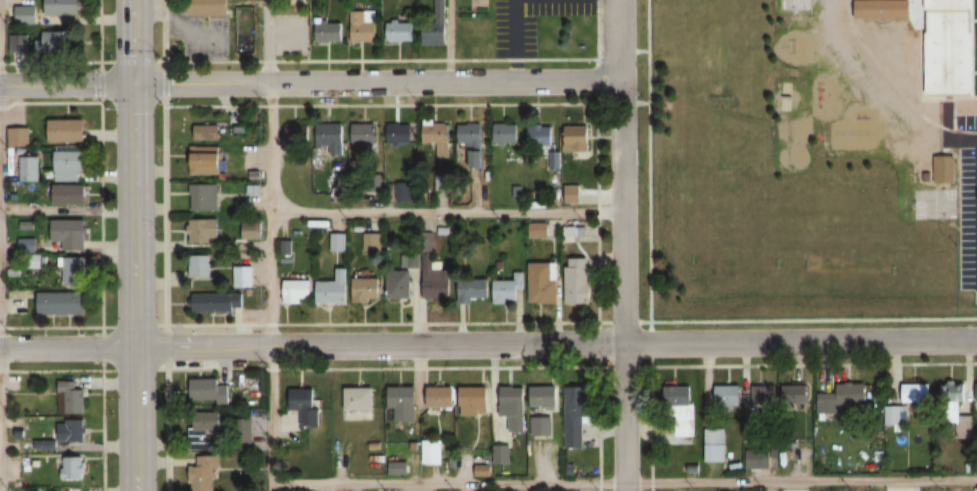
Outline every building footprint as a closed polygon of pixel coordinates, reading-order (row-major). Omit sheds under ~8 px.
[(44,17),(81,17),(81,0),(44,0),(44,17)] [(229,16),(229,0),(189,0),(189,16),(229,16)] [(779,11),(808,11),(808,0),(779,0),(779,11)] [(853,19),(908,20),(908,0),(853,0),(853,19)] [(923,96),(922,0),(975,0),(975,95),(940,96),(923,96)] [(353,11),(353,38),(378,39),(378,22),(367,22),(367,11),(353,11)] [(319,23),(319,39),(344,39),(343,22),(319,23)] [(390,23),(390,39),(413,39),(413,23),(390,23)] [(427,25),(427,43),(448,43),(448,25),(427,25)] [(66,53),(66,31),(37,31),(37,53),(66,53)] [(9,34),(9,53),(28,53),(28,34),(9,34)] [(86,120),(48,120),(48,142),(86,142),(86,120)] [(375,145),(375,122),(352,122),(352,145),(375,145)] [(317,155),(342,155),(342,123),(317,123),(317,155)] [(385,123),(385,146),(411,146),(411,123),(385,123)] [(449,143),(449,123),(427,123),(427,143),(449,143)] [(494,123),(494,144),(518,144),(518,123),(494,123)] [(457,144),(468,144),(468,169),(483,169),(483,124),(457,124),(457,144)] [(553,124),(528,124),(528,146),(553,146),(553,124)] [(221,125),(193,125),(193,140),(221,140),(221,125)] [(563,126),(563,153),(589,153),(589,126),(563,126)] [(29,128),(7,128),(7,147),(29,147),(29,128)] [(221,147),(189,147),(189,174),(221,174),(221,147)] [(86,151),(54,151),(54,181),(78,181),(78,171),(86,171),(86,151)] [(935,157),(935,185),(955,184),(954,156),(940,156),(935,157)] [(32,181),(32,158),(22,158),(22,181),(32,181)] [(921,171),(921,183),(930,183),(930,171),(921,171)] [(580,183),(564,183),(564,204),(580,204),(580,183)] [(218,184),(188,184),(188,211),(218,211),(218,184)] [(86,185),(54,185),(54,205),(86,205),(86,185)] [(62,251),(86,251),(86,219),(51,219),(51,243),(62,243),(62,251)] [(190,219),(190,242),(218,242),(218,219),(190,219)] [(262,240),(262,222),(240,222),(240,240),(262,240)] [(530,238),(548,238),(548,224),(530,224),(530,238)] [(586,226),(561,226),(561,241),(586,241),(586,226)] [(361,252),(378,252),(378,233),(361,233),(361,252)] [(344,235),(330,235),(330,252),(344,252),(344,235)] [(190,279),(212,279),(212,256),(190,256),(190,279)] [(86,258),(63,258),(63,286),(86,286),(86,258)] [(564,305),(591,305),(591,259),(564,259),(564,305)] [(451,299),(451,270),(436,270),(436,262),(423,262),(423,299),(451,299)] [(557,263),(529,263),(529,304),(557,304),(557,263)] [(252,267),(231,267),(231,287),(252,287),(252,267)] [(347,304),(347,269),(334,269),(334,281),(317,281),(317,304),(347,304)] [(410,300),(410,272),(386,272),(386,300),(410,300)] [(353,303),(380,303),(380,277),(353,277),(353,303)] [(489,301),(489,279),(459,279),(459,301),(489,301)] [(283,280),(283,304),(311,304),(311,280),(283,280)] [(493,280),(493,304),(519,304),(519,280),(493,280)] [(86,293),(37,293),(37,315),(86,315),(86,293)] [(243,293),(192,294),(192,312),(243,312),(243,293)] [(229,403),(229,380),(191,380),(191,403),(229,403)] [(76,382),(59,382),(59,413),(86,413),(86,390),(76,390),(76,382)] [(841,406),(866,406),(866,383),(835,384),(835,393),(817,394),(818,415),(841,415),(841,406)] [(931,385),(902,385),(902,403),(931,403),(931,385)] [(808,386),(782,386),(782,405),(808,405),(808,386)] [(970,386),(953,386),(953,439),(970,439),(970,386)] [(511,464),(511,432),(523,432),(523,388),(496,387),(496,464),(511,464)] [(558,387),(531,387),(531,408),(558,408),(558,387)] [(584,449),(584,387),(566,387),(566,449),(584,449)] [(693,435),(693,387),(670,387),(670,435),(693,435)] [(717,408),(741,408),(741,387),(717,387),(717,408)] [(776,387),(751,387),(751,408),(776,408),(776,387)] [(389,388),(389,423),(416,423),(416,388),(389,388)] [(454,388),(427,388),(427,409),(454,409),(454,388)] [(461,415),(488,415),(488,388),(461,388),(461,415)] [(318,427),(318,389),(287,389),(287,411),(300,411),(300,427),(318,427)] [(373,389),(344,389),(344,411),(373,411),(373,389)] [(883,426),(907,426),(907,406),(883,406),(883,426)] [(191,451),(210,451),(210,431),(221,431),(221,412),(191,412),(191,451)] [(531,417),(531,437),(552,437),(552,417),(531,417)] [(81,418),(57,418),(57,443),(81,443),(81,418)] [(704,429),(704,463),(725,463),(725,429),(704,429)] [(441,440),(422,440),(422,465),(441,465),(441,440)] [(764,469),(764,451),(747,451),(747,469),(764,469)] [(219,470),(219,456),(196,456),(196,466),(190,466),(190,490),(213,490),(213,470),(219,470)] [(62,457),(62,479),(86,479),(86,457),(62,457)]
